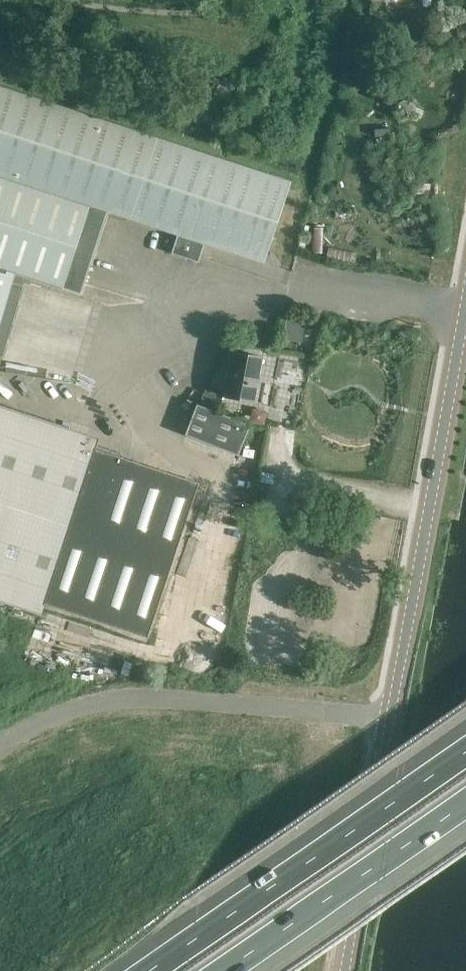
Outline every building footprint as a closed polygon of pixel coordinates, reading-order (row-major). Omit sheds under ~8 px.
[(81,296),(107,213),(91,208),(118,125),(0,87),(0,327),(15,275),(81,296)] [(118,125),(91,208),(107,213),(177,236),(172,254),(197,262),(202,244),(264,264),(291,182),(118,125)] [(51,290),(47,308),(91,317),(95,299),(51,290)] [(36,342),(80,354),(85,336),(41,324),(36,342)] [(225,397),(254,402),(263,357),(233,353),(225,397)] [(198,405),(185,435),(238,456),(250,426),(198,405)] [(45,604),(102,439),(0,406),(0,599),(42,613),(45,604)] [(99,449),(45,604),(124,631),(176,475),(99,449)] [(243,640),(240,657),(266,662),(269,645),(271,645),(280,601),(253,596),(244,640),(243,640)]
